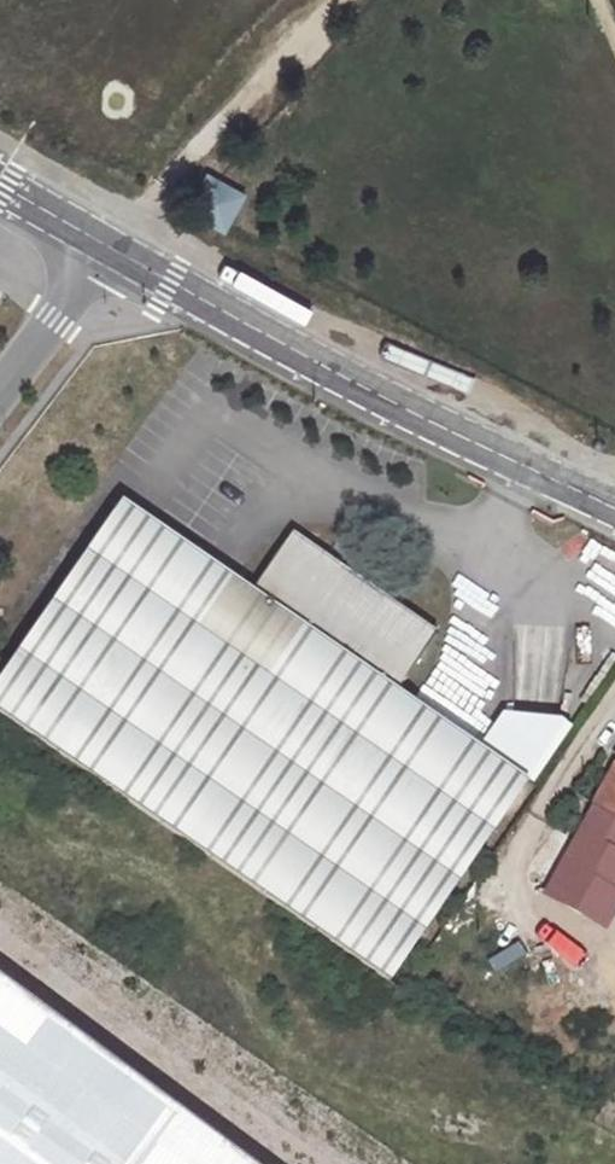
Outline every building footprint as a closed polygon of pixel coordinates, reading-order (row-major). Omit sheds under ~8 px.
[(208,181),(191,213),(216,227),(234,195),(208,181)] [(123,500),(0,677),(0,712),(386,980),(524,778),(395,689),(252,590),(123,500)] [(434,631),(291,534),(252,590),(395,689),(434,631)] [(591,806),(614,819),(614,762),(591,806)] [(544,893),(609,928),(614,917),(614,819),(591,806),(544,893)] [(0,979),(0,1163),(250,1163),(0,979)]
